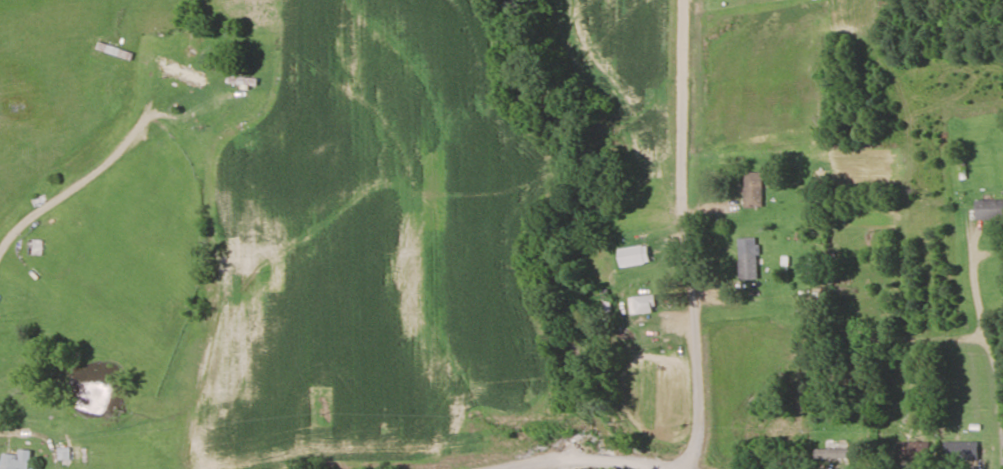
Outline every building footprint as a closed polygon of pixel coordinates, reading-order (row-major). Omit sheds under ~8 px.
[(168,73),(198,87),(201,80),(171,66),(168,73)] [(228,88),(258,88),(258,78),(228,78),(228,88)] [(764,173),(746,173),(746,209),(764,209),(764,173)] [(976,201),(976,221),(1002,221),(1002,201),(976,201)] [(649,246),(620,250),(622,268),(651,264),(649,246)] [(758,281),(758,247),(741,247),(741,281),(758,281)] [(632,315),(657,315),(657,297),(632,297),(632,315)] [(927,442),(898,442),(898,461),(927,461),(927,442)] [(979,461),(979,442),(944,442),(944,461),(979,461)] [(825,443),(825,461),(859,461),(859,443),(825,443)] [(20,451),(20,456),(2,455),(2,468),(31,468),(31,451),(20,451)]
